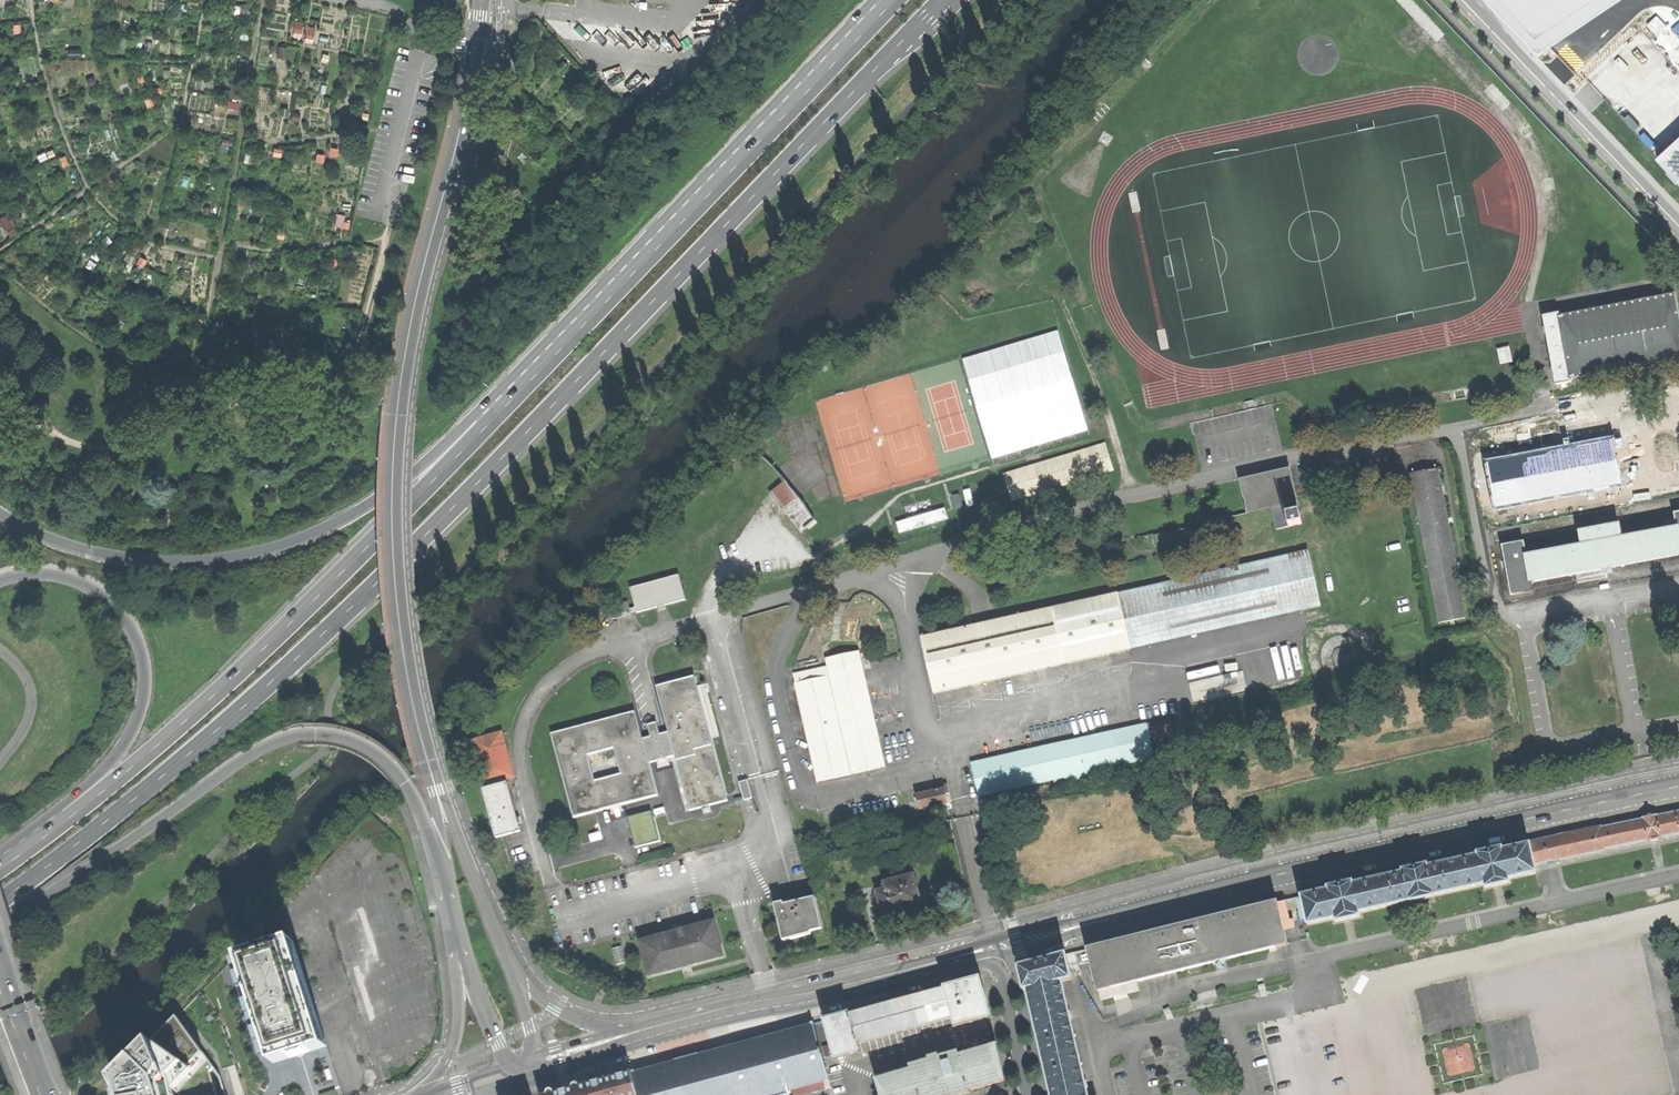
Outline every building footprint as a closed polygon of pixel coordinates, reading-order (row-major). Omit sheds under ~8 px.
[(299,39),(305,23),(297,20),(291,36),(299,39)] [(546,124),(533,121),(530,134),(538,135),(538,136),(544,137),(546,124)] [(1655,160),(1678,186),(1678,137),(1655,160)] [(1674,296),(1559,317),(1559,313),(1542,317),(1556,385),(1572,382),(1571,378),(1678,358),(1678,324),(1674,296)] [(993,455),(1090,426),(1062,327),(966,356),(993,455)] [(1613,439),(1487,463),(1495,508),(1621,485),(1613,439)] [(1014,498),(1114,468),(1106,442),(1006,472),(1014,498)] [(1289,469),(1240,480),(1247,512),(1271,507),(1276,529),(1301,523),(1289,469)] [(1437,470),(1411,475),(1440,623),(1465,618),(1437,470)] [(800,502),(784,483),(770,494),(782,509),(783,508),(801,531),(804,529),(803,528),(813,520),(800,502)] [(899,530),(948,522),(946,511),(897,520),(899,530)] [(1502,547),(1511,596),(1532,592),(1530,582),(1678,554),(1678,514),(1675,515),(1677,528),(1621,539),(1618,525),(1579,532),(1581,546),(1525,557),(1523,543),(1502,547)] [(1308,550),(1118,593),(1131,648),(1320,605),(1308,550)] [(637,613),(685,600),(679,576),(630,588),(635,608),(637,613)] [(1131,648),(1118,593),(921,638),(934,693),(1131,648)] [(1333,656),(1333,657),(1334,662),(1334,663),(1336,668),(1336,670),(1352,666),(1352,663),(1351,659),(1350,658),(1349,653),(1349,652),(1348,651),(1348,650),(1347,649),(1346,648),(1345,648),(1344,647),(1343,647),(1342,647),(1341,646),(1340,647),(1339,647),(1338,647),(1337,648),(1336,648),(1335,649),(1334,650),(1334,651),(1333,651),(1333,653),(1333,654),(1333,655),(1333,656)] [(817,782),(884,767),(862,669),(859,669),(857,661),(832,667),(833,675),(828,676),(826,668),(794,675),(796,683),(795,684),(817,782)] [(694,677),(656,687),(669,732),(675,756),(690,810),(727,801),(694,677)] [(634,712),(551,734),(574,818),(657,795),(648,763),(642,740),(634,712)] [(1168,719),(971,763),(978,794),(979,796),(1054,779),(1055,782),(1067,779),(1068,783),(1099,776),(1098,769),(1153,757),(1149,739),(1172,734),(1168,719)] [(669,732),(642,740),(648,763),(675,756),(669,732)] [(502,733),(469,742),(482,787),(493,784),(493,787),(483,790),(496,838),(520,832),(507,783),(497,786),(496,783),(514,778),(502,733)] [(747,780),(739,783),(744,800),(752,798),(747,780)] [(943,789),(916,795),(919,809),(947,803),(947,800),(945,794),(949,793),(947,784),(942,785),(943,789)] [(661,840),(653,810),(627,817),(634,847),(661,840)] [(1585,829),(1591,854),(1605,850),(1605,849),(1647,841),(1647,842),(1662,839),(1662,838),(1678,834),(1678,811),(1657,815),(1657,814),(1642,817),(1642,818),(1600,827),(1600,826),(1585,829)] [(948,822),(939,824),(942,838),(951,836),(948,822)] [(1585,829),(1543,839),(1548,862),(1555,860),(1555,861),(1591,854),(1585,829)] [(1527,843),(1528,845),(1529,844),(1534,865),(1548,862),(1543,839),(1527,843)] [(1328,890),(1301,896),(1307,924),(1334,918),(1335,922),(1342,920),(1342,921),(1353,918),(1360,916),(1359,913),(1409,901),(1409,902),(1416,900),(1416,901),(1427,898),(1434,896),(1433,896),(1484,884),(1485,888),(1491,886),(1491,887),(1503,884),(1509,882),(1508,879),(1535,872),(1534,865),(1529,844),(1528,845),(1502,850),(1501,848),(1490,851),(1477,854),(1477,856),(1427,867),(1427,865),(1416,868),(1402,871),(1402,873),(1352,884),(1352,882),(1340,885),(1327,888),(1328,890)] [(887,890),(878,892),(884,913),(893,910),(894,915),(911,911),(918,909),(917,904),(920,903),(913,876),(886,883),(887,890)] [(783,902),(774,904),(783,939),(802,935),(811,933),(811,930),(822,928),(815,898),(783,905),(783,902)] [(1276,902),(1087,949),(1098,991),(1099,991),(1101,999),(1138,990),(1136,981),(1287,944),(1276,902)] [(723,956),(714,922),(680,931),(679,925),(671,927),(672,933),(640,942),(649,976),(687,965),(723,956)] [(273,947),(275,952),(291,947),(322,1044),(310,1048),(291,1054),(277,1058),(246,961),(262,956),(261,952),(241,958),(274,1064),(327,1047),(293,941),(273,947)] [(262,956),(246,961),(277,1058),(291,1054),(310,1048),(322,1044),(291,947),(275,952),(262,956)] [(1062,982),(1071,980),(1066,954),(1053,958),(1031,964),(1018,967),(1024,990),(1027,990),(1051,1094),(1088,1094),(1062,982)] [(990,1017),(979,977),(825,1019),(835,1058),(859,1051),(857,1043),(952,1017),(955,1025),(990,1017)] [(118,1077),(122,1089),(123,1094),(226,1094),(220,1076),(209,1061),(177,1017),(155,1040),(118,1077)] [(813,1023),(731,1045),(631,1072),(638,1094),(773,1094),(829,1080),(813,1023)] [(996,1044),(959,1055),(958,1051),(940,1056),(940,1054),(926,1058),(927,1060),(909,1065),(910,1069),(876,1079),(880,1094),(961,1094),(970,1093),(969,1091),(1005,1080),(1000,1060),(996,1044)] [(586,1084),(589,1094),(638,1094),(631,1072),(607,1079),(586,1084)] [(547,1094),(589,1094),(586,1084),(566,1090),(547,1094)]
